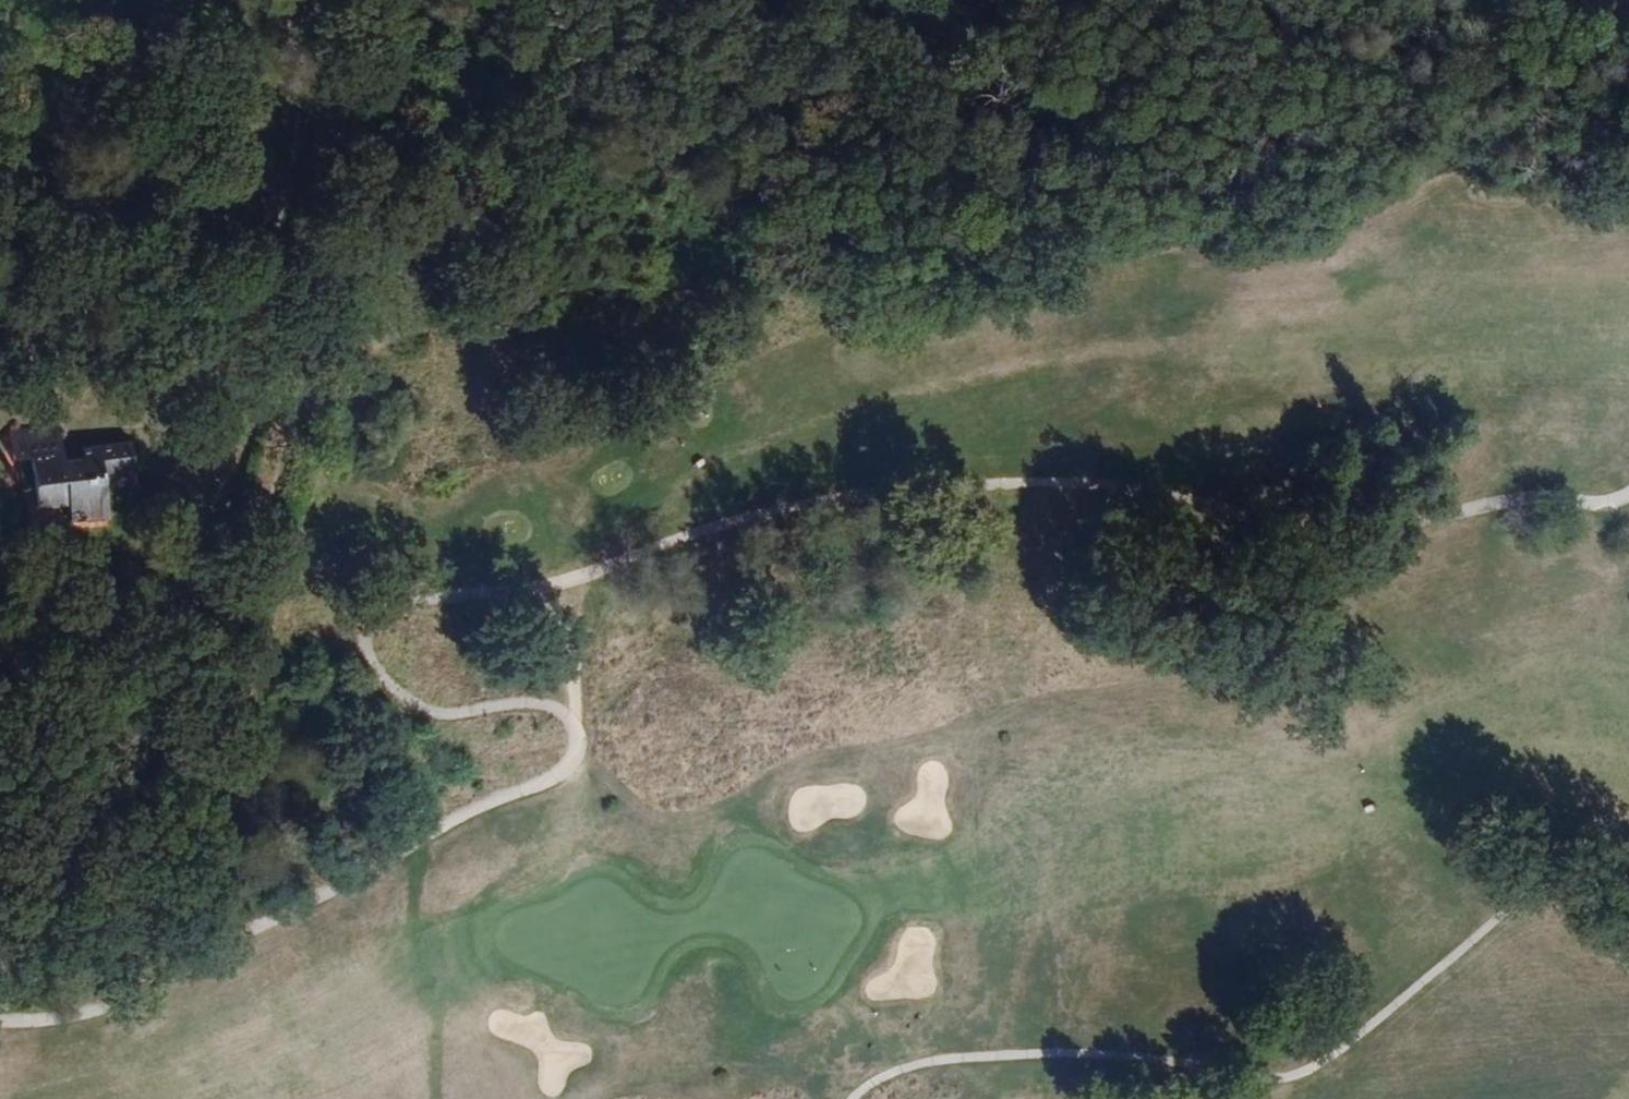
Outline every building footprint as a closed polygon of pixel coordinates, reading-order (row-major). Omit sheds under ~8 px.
[(62,458),(58,422),(7,429),(11,459),(29,457),(35,508),(66,505),(68,521),(106,516),(103,487),(135,484),(130,439),(80,445),(82,456),(62,458)]
